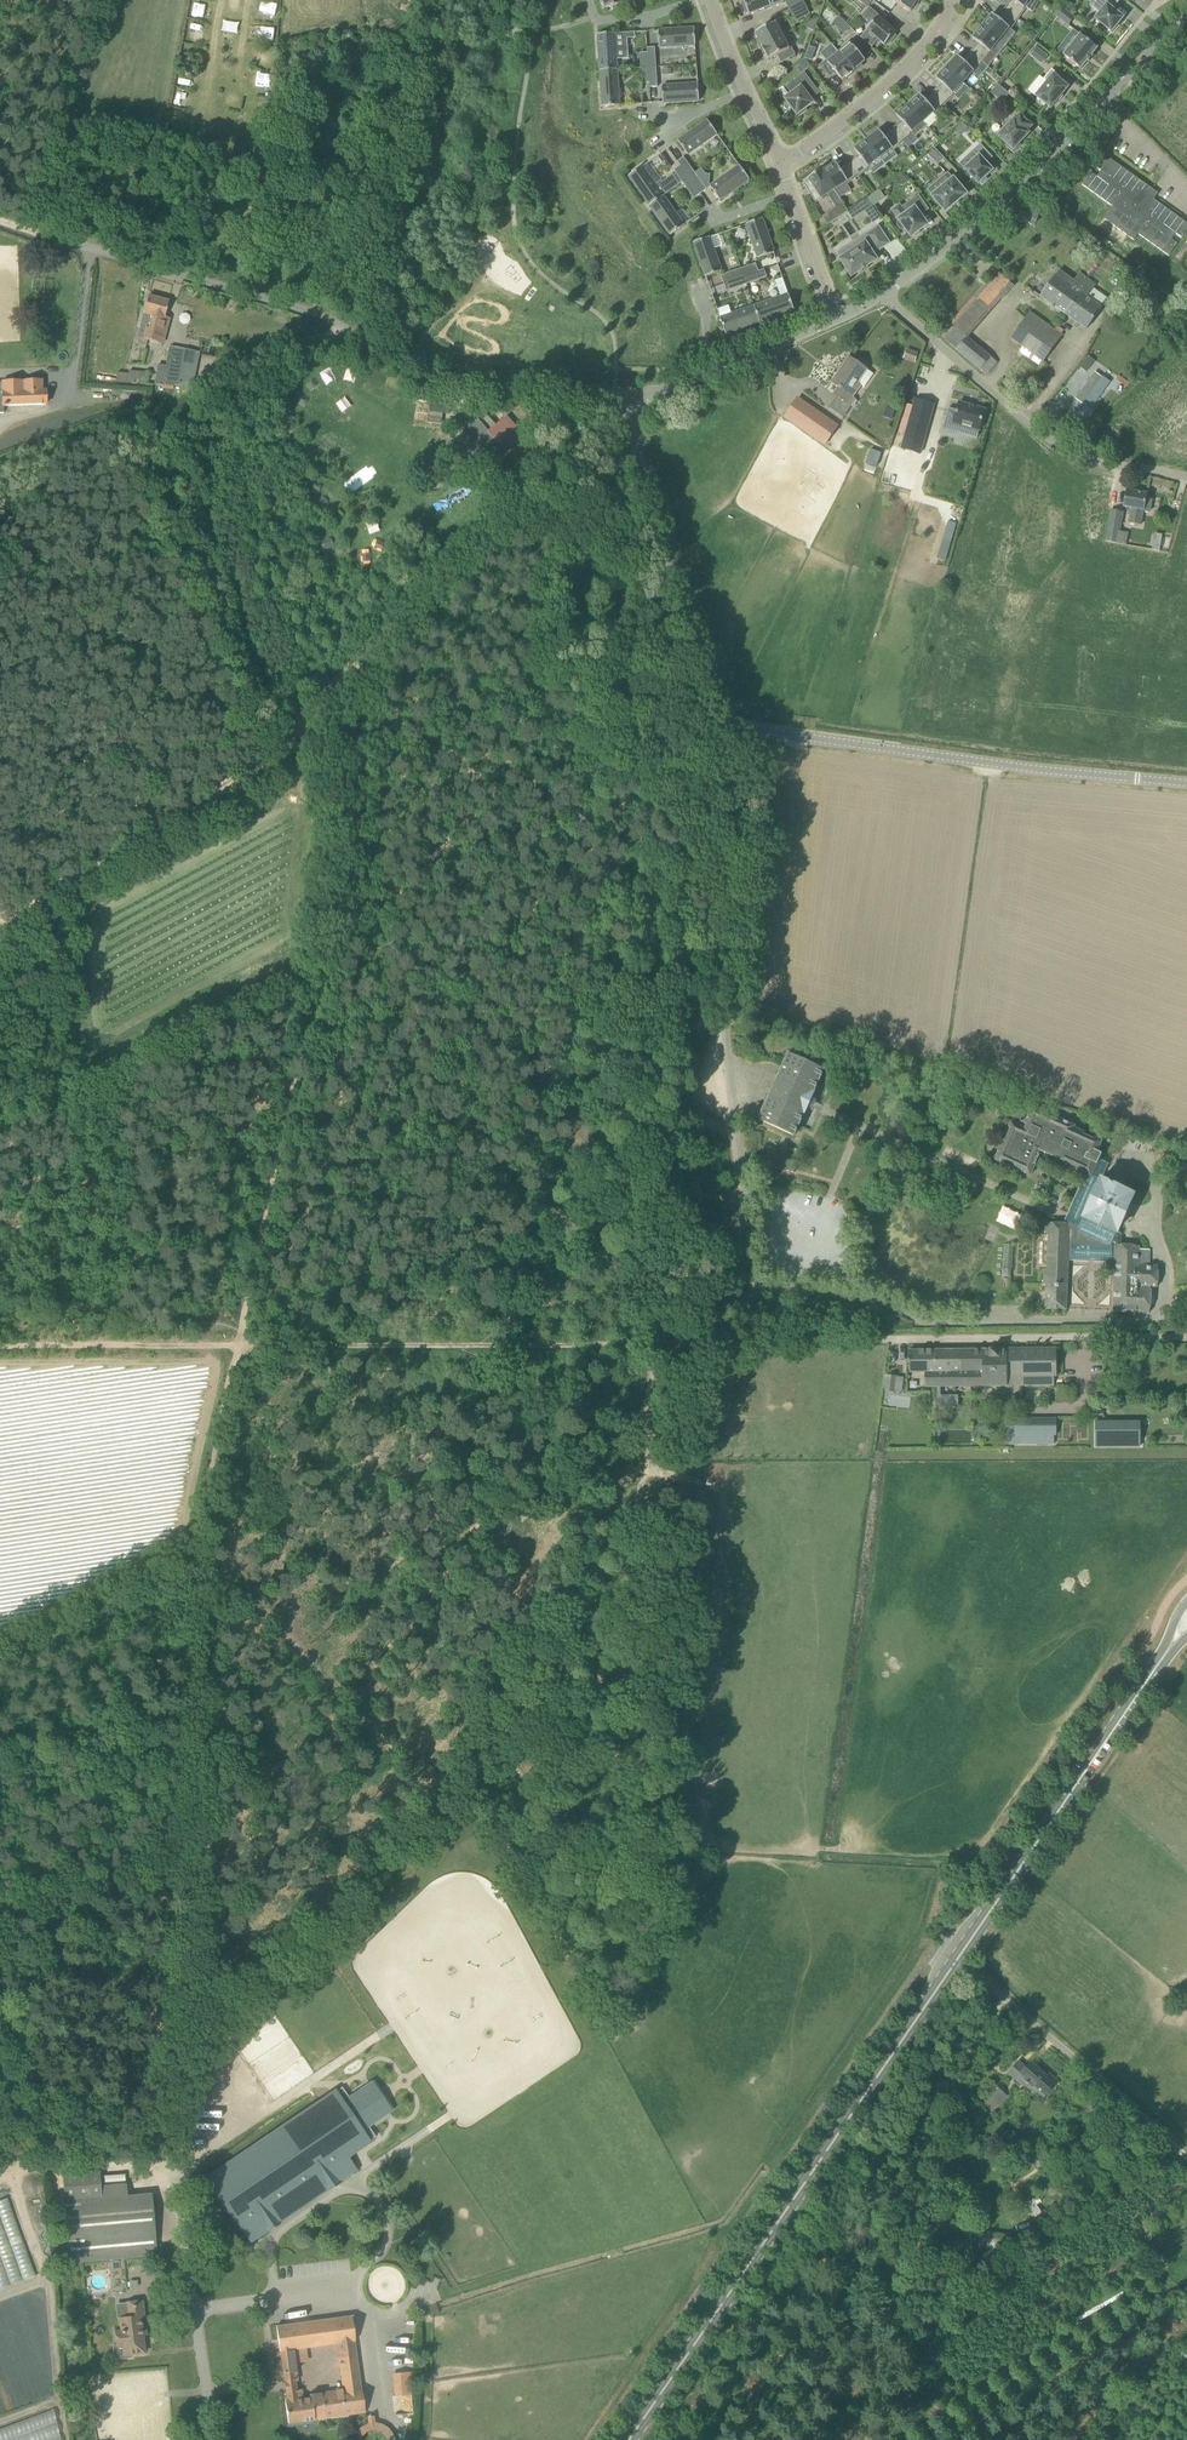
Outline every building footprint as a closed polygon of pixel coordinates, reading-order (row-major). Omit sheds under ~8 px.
[(606,9),(622,3),(621,0),(603,0),(606,9)] [(744,2),(742,2),(746,13),(748,13),(749,15),(765,9),(765,10),(784,3),(782,0),(743,0),(744,2)] [(803,2),(807,0),(787,0),(784,2),(788,10),(803,2)] [(891,0),(911,11),(914,6),(916,7),(920,0),(891,0)] [(1005,9),(1019,20),(1026,10),(1025,9),(1031,0),(1012,0),(1005,9)] [(1097,5),(1103,10),(1095,19),(1096,20),(1094,22),(1102,29),(1104,26),(1112,33),(1124,17),(1113,9),(1119,0),(1100,0),(1097,5)] [(807,9),(803,2),(788,10),(792,16),(807,9)] [(193,15),(210,18),(212,6),(195,3),(193,15)] [(259,3),(258,13),(275,15),(276,5),(259,3)] [(1075,18),(1061,7),(1054,15),(1068,27),(1075,18)] [(867,29),(871,33),(885,45),(887,44),(888,45),(896,36),(894,35),(896,33),(883,22),(884,21),(870,8),(863,16),(872,24),(867,29)] [(981,26),(1007,46),(1017,33),(1012,30),(1019,20),(1005,9),(998,19),(992,14),(989,18),(988,18),(982,25),(981,26)] [(833,23),(844,34),(851,28),(839,17),(833,23)] [(761,47),(783,36),(780,31),(782,30),(778,23),(777,24),(776,23),(755,33),(758,39),(756,40),(761,47)] [(254,37),(273,40),(275,28),(256,25),(254,37)] [(204,38),(206,28),(190,26),(188,35),(204,38)] [(997,58),(1007,46),(981,26),(980,27),(981,27),(975,34),(976,35),(973,39),(978,43),(971,53),(984,64),(992,54),(997,58)] [(658,30),(659,31),(660,47),(696,45),(695,28),(658,30)] [(617,70),(616,49),(627,49),(626,38),(634,37),(634,32),(615,34),(615,33),(598,34),(600,71),(617,70)] [(1081,69),(1087,61),(1088,62),(1092,57),(1091,56),(1097,48),(1080,35),(1064,55),(1081,69)] [(783,36),(761,47),(765,55),(766,55),(769,60),(778,55),(781,62),(795,55),(787,40),(786,41),(783,36)] [(839,53),(855,72),(862,66),(861,65),(866,61),(850,43),(849,44),(848,43),(842,48),(844,49),(839,53)] [(650,67),(657,67),(656,47),(648,47),(649,52),(650,67)] [(1048,56),(1038,48),(1031,56),(1036,59),(1038,56),(1044,61),(1048,56)] [(185,57),(201,60),(203,53),(186,50),(185,57)] [(650,67),(649,52),(641,53),(642,68),(650,67)] [(807,52),(805,59),(811,61),(814,55),(807,52)] [(855,72),(839,53),(835,57),(833,55),(821,66),(830,78),(836,73),(843,81),(848,77),(849,78),(855,72)] [(984,64),(971,53),(963,61),(958,56),(955,60),(954,59),(947,66),(946,67),(964,84),(975,72),(976,73),(984,64)] [(802,62),(807,69),(810,67),(805,60),(802,62)] [(650,67),(642,68),(643,82),(651,82),(650,67)] [(650,67),(651,82),(651,87),(659,87),(657,67),(650,67)] [(942,84),(934,92),(946,105),(954,96),(953,95),(964,84),(946,67),(945,67),(946,68),(939,75),(940,76),(937,79),(942,84)] [(1036,96),(1051,108),(1068,87),(1059,79),(1061,77),(1052,69),(1044,79),(1047,82),(1036,96)] [(617,70),(600,71),(603,107),(620,106),(617,70)] [(190,85),(191,80),(198,81),(199,74),(181,71),(179,83),(190,85)] [(253,73),(251,85),(262,86),(264,75),(253,73)] [(792,94),(785,99),(797,115),(799,114),(800,116),(807,111),(805,109),(814,103),(808,95),(816,89),(805,73),(787,87),(792,94)] [(992,91),(1004,101),(1010,93),(999,83),(992,91)] [(698,84),(662,86),(663,103),(699,101),(698,84)] [(226,105),(240,107),(242,89),(228,88),(226,105)] [(946,105),(934,92),(925,101),(920,95),(917,99),(916,98),(909,104),(908,104),(925,124),(937,113),(946,105)] [(927,127),(925,124),(908,104),(907,105),(907,106),(900,112),(901,113),(897,116),(902,122),(893,129),(904,143),(914,135),(916,138),(927,127)] [(1019,144),(1028,134),(1029,133),(1027,131),(1032,126),(1020,115),(1015,120),(1007,128),(1005,126),(999,133),(1000,135),(999,136),(1007,144),(1006,146),(1014,153),(1021,145),(1019,144)] [(688,155),(717,134),(708,120),(678,141),(688,155)] [(961,138),(965,133),(970,128),(963,121),(958,126),(954,131),(961,138)] [(867,138),(866,139),(882,160),(904,143),(893,129),(884,137),(880,131),(876,134),(875,133),(867,139),(867,138)] [(849,162),(860,177),(870,170),(869,169),(882,160),(866,139),(865,140),(858,146),(859,147),(855,150),(859,156),(849,162)] [(992,157),(981,145),(974,151),(978,157),(965,169),(979,184),(981,182),(982,183),(987,179),(985,178),(993,170),(986,163),(992,157)] [(934,148),(926,154),(937,165),(944,158),(934,148)] [(681,165),(680,166),(689,178),(696,173),(684,157),(678,161),(681,165)] [(1113,204),(1103,219),(1135,240),(1139,235),(1170,255),(1186,229),(1186,221),(1154,199),(1159,191),(1109,158),(1097,176),(1091,172),(1083,184),(1113,204)] [(830,165),(823,170),(835,191),(849,183),(850,184),(860,177),(849,162),(840,169),(836,163),(831,166),(830,165)] [(629,176),(650,206),(663,196),(679,185),(673,176),(662,183),(661,182),(656,186),(642,166),(629,176)] [(682,182),(682,183),(689,178),(680,166),(674,170),(683,181),(682,182)] [(740,166),(739,166),(710,187),(720,201),(750,179),(740,166)] [(808,190),(815,200),(817,203),(835,191),(823,170),(822,170),(809,179),(810,181),(808,182),(812,187),(808,190)] [(707,189),(696,173),(689,178),(700,194),(707,189)] [(945,186),(932,196),(945,212),(967,194),(954,178),(953,179),(948,174),(940,180),(945,186)] [(902,175),(895,181),(898,185),(904,185),(908,182),(902,175)] [(700,194),(689,178),(682,183),(694,199),(700,194)] [(663,196),(650,206),(671,236),(684,226),(663,196)] [(921,215),(929,210),(919,196),(902,208),(907,214),(898,220),(900,221),(898,222),(898,225),(901,229),(903,230),(905,229),(911,237),(913,236),(916,236),(919,233),(920,231),(928,225),(921,215)] [(848,212),(842,203),(823,217),(828,225),(848,212)] [(881,219),(877,212),(869,218),(873,224),(881,219)] [(758,259),(774,253),(762,219),(746,224),(758,259)] [(877,251),(889,243),(878,227),(866,235),(868,238),(864,240),(863,238),(838,254),(842,260),(841,261),(845,268),(843,269),(848,276),(850,274),(851,277),(877,260),(872,252),(876,250),(877,251)] [(722,272),(710,237),(694,243),(706,277),(722,272)] [(745,276),(759,271),(756,264),(742,269),(741,269),(744,277),(745,276)] [(744,277),(741,269),(722,276),(725,283),(744,277)] [(745,276),(744,277),(747,284),(748,284),(768,276),(765,269),(759,271),(745,276)] [(1013,285),(997,271),(985,285),(1001,299),(1013,285)] [(1080,273),(1075,281),(1071,286),(1056,275),(1041,297),(1086,330),(1102,308),(1087,298),(1096,285),(1080,273)] [(744,277),(725,283),(728,291),(747,284),(744,277)] [(775,281),(780,297),(755,306),(760,322),(771,318),(794,310),(789,294),(783,278),(775,281)] [(169,300),(148,296),(137,338),(140,339),(160,344),(167,312),(169,300)] [(726,334),(760,322),(755,306),(720,318),(726,334)] [(1030,313),(1011,339),(1044,362),(1062,336),(1030,313)] [(178,385),(185,350),(170,348),(167,366),(158,364),(154,386),(173,387),(178,385)] [(905,359),(916,361),(918,351),(906,349),(905,359)] [(982,349),(971,362),(986,375),(997,362),(982,349)] [(835,395),(848,404),(852,397),(861,385),(857,383),(867,369),(852,359),(852,360),(849,358),(832,382),(838,387),(834,394),(835,395)] [(1080,368),(1086,373),(1094,362),(1088,358),(1080,368)] [(116,381),(146,382),(147,372),(117,371),(116,381)] [(1103,379),(1096,374),(1080,396),(1094,406),(1111,382),(1104,378),(1103,379)] [(4,414),(4,418),(46,417),(46,403),(45,391),(42,391),(41,381),(2,382),(2,383),(3,397),(0,397),(0,414),(4,414)] [(848,404),(835,395),(831,400),(827,406),(845,419),(848,413),(857,400),(852,397),(848,404)] [(838,427),(798,399),(785,417),(825,445),(838,427)] [(928,428),(934,404),(916,399),(909,422),(928,428)] [(450,416),(451,404),(431,402),(430,414),(450,416)] [(986,410),(959,403),(957,411),(949,408),(943,429),(957,433),(959,425),(966,427),(980,431),(986,410)] [(415,419),(424,420),(426,405),(417,404),(415,419)] [(461,428),(485,455),(492,450),(513,475),(539,452),(507,416),(496,425),(485,413),(478,419),(467,407),(450,421),(458,430),(461,428)] [(877,466),(881,452),(870,449),(866,463),(877,466)] [(1150,511),(1152,500),(1146,499),(1147,494),(1127,490),(1124,507),(1132,508),(1129,522),(1141,524),(1143,510),(1150,511)] [(959,521),(963,507),(951,503),(947,518),(959,521)] [(1124,512),(1111,510),(1106,542),(1119,544),(1124,512)] [(937,557),(945,560),(952,541),(944,539),(937,557)] [(1142,549),(1138,562),(1146,564),(1150,551),(1142,549)] [(807,1107),(811,1108),(813,1104),(816,1097),(812,1096),(825,1067),(812,1061),(788,1050),(757,1117),(794,1134),(807,1107)] [(1158,1288),(1158,1287),(1158,1266),(1152,1266),(1139,1266),(1139,1246),(1121,1245),(1121,1234),(1117,1232),(1133,1195),(1112,1185),(1113,1184),(1109,1182),(1109,1183),(1103,1180),(1101,1179),(1106,1169),(1108,1163),(1099,1159),(1102,1153),(1098,1151),(1103,1140),(1075,1128),(1076,1125),(1059,1118),(1058,1121),(1048,1116),(1049,1114),(1031,1106),(1024,1122),(1021,1121),(1019,1125),(1011,1121),(993,1159),(1030,1176),(1041,1151),(1059,1159),(1058,1162),(1086,1174),(1081,1185),(1067,1217),(1064,1224),(1047,1224),(1046,1235),(1048,1235),(1047,1269),(1044,1269),(1044,1285),(1046,1285),(1046,1309),(1067,1310),(1069,1258),(1116,1260),(1114,1311),(1150,1313),(1151,1288),(1158,1288)] [(1025,1112),(1014,1106),(1009,1115),(1021,1121),(1025,1112)] [(1003,1205),(996,1220),(1017,1231),(1024,1216),(1003,1205)] [(1015,1245),(1003,1244),(1001,1268),(1013,1269),(1015,1245)] [(1177,1298),(1177,1310),(1186,1310),(1186,1298),(1177,1298)] [(936,1350),(937,1386),(1007,1385),(1007,1386),(1008,1386),(1008,1376),(1008,1349),(936,1350)] [(1008,1376),(1018,1376),(1018,1386),(1055,1385),(1055,1375),(1057,1375),(1057,1349),(1008,1349),(1008,1376)] [(937,1386),(936,1350),(910,1350),(910,1360),(908,1360),(908,1362),(910,1362),(910,1372),(926,1372),(926,1386),(937,1386)] [(897,1377),(887,1376),(885,1391),(895,1393),(897,1377)] [(1057,1419),(1008,1418),(1007,1445),(1056,1446),(1057,1419)] [(1140,1447),(1140,1421),(1096,1422),(1096,1447),(1140,1447)] [(1038,2092),(1044,2097),(1058,2081),(1050,2073),(1047,2076),(1031,2062),(1027,2068),(1019,2061),(1009,2072),(1035,2095),(1038,2092)] [(997,2086),(986,2099),(998,2109),(1009,2095),(997,2086)] [(315,2103),(205,2177),(251,2242),(358,2170),(349,2158),(351,2156),(315,2103)] [(102,2197),(66,2200),(70,2264),(157,2256),(152,2193),(128,2195),(126,2184),(101,2186),(102,2197)] [(35,2275),(7,2197),(0,2199),(0,2288),(35,2275)] [(115,2332),(116,2345),(113,2346),(115,2359),(132,2357),(131,2354),(145,2352),(140,2316),(144,2315),(142,2300),(126,2302),(127,2317),(120,2317),(121,2331),(115,2332)] [(280,2351),(285,2387),(287,2401),(285,2401),(288,2423),(365,2413),(352,2316),(276,2326),(280,2351)] [(384,2351),(412,2352),(412,2334),(385,2334),(384,2351)] [(410,2371),(393,2373),(395,2396),(412,2395),(410,2371)] [(55,2412),(0,2425),(0,2438),(0,2439),(62,2439),(55,2412)]
